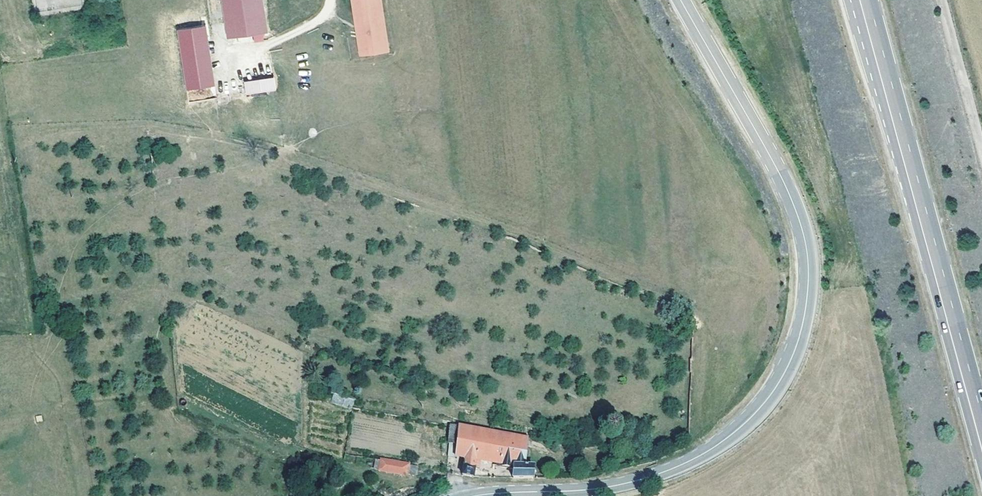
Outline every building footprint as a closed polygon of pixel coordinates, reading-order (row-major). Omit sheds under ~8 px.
[(226,34),(266,28),(262,0),(221,0),(226,34)] [(360,53),(390,48),(382,0),(352,0),(360,53)] [(213,88),(207,26),(178,29),(185,91),(213,88)] [(276,90),(274,77),(243,82),(246,96),(276,90)] [(332,399),(353,407),(354,404),(357,397),(335,389),(332,399)] [(476,460),(479,460),(502,465),(502,466),(514,468),(512,478),(532,479),(534,467),(524,465),(529,438),(477,428),(453,423),(450,442),(448,456),(454,457),(454,456),(465,458),(461,474),(462,474),(473,477),(474,470),(476,460)] [(405,475),(408,464),(376,458),(374,468),(405,475)]
